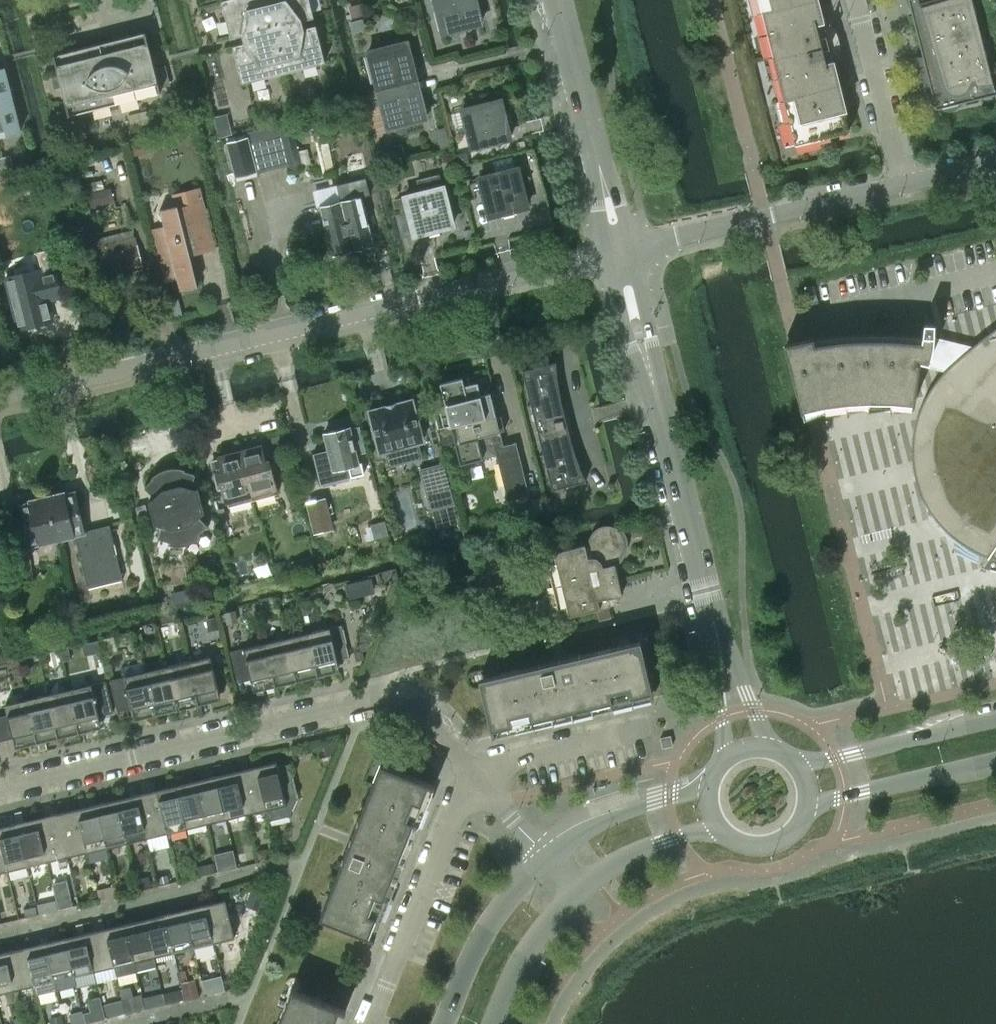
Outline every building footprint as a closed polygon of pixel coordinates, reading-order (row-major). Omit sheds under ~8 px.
[(232,46),(242,83),(325,62),(315,25),(312,26),(310,18),(313,17),(309,0),(222,0),(221,0),(230,38),(234,37),(236,45),(232,46)] [(442,33),(446,32),(457,38),(463,27),(481,23),(476,0),(434,0),(442,33)] [(849,131),(830,53),(837,56),(838,55),(836,54),(837,49),(837,44),(834,34),(832,29),(829,25),(830,24),(829,23),(823,29),(816,0),(759,0),(795,144),(849,131)] [(925,68),(920,70),(930,99),(932,102),(934,104),(935,105),(937,106),(938,107),(940,108),(943,109),(945,109),(947,110),(949,109),(951,109),(952,108),(954,108),(955,107),(957,106),(958,105),(959,103),(960,102),(962,103),(995,94),(972,0),(908,0),(925,68)] [(66,51),(53,55),(58,73),(59,76),(59,77),(54,78),(57,87),(61,86),(61,87),(62,90),(69,115),(112,104),(117,103),(160,92),(159,87),(170,84),(165,64),(154,67),(153,64),(153,63),(158,62),(155,53),(151,54),(151,53),(145,31),(112,40),(108,41),(88,46),(66,51)] [(368,51),(378,90),(416,80),(407,42),(389,46),(378,39),(372,50),(368,51)] [(4,67),(0,68),(0,136),(21,131),(4,67)] [(416,80),(378,90),(387,128),(391,127),(402,133),(408,123),(426,118),(416,80)] [(462,109),(471,148),(510,138),(500,99),(483,104),(472,97),(465,108),(462,109)] [(227,123),(216,126),(219,137),(230,134),(227,123)] [(293,125),(280,128),(289,167),(302,164),(293,125)] [(132,157),(153,151),(149,138),(128,143),(132,157)] [(226,143),(234,177),(256,171),(248,138),(226,143)] [(335,172),(328,139),(325,141),(320,142),(316,141),(323,174),(327,172),(331,172),(335,172)] [(10,155),(0,158),(0,170),(13,167),(10,155)] [(479,177),(488,216),(527,207),(523,189),(529,178),(518,172),(517,168),(479,177)] [(420,192),(404,196),(414,235),(453,225),(443,186),(441,187),(438,175),(417,180),(420,192)] [(365,177),(336,185),(352,250),(374,244),(362,196),(370,194),(365,177)] [(113,201),(110,187),(104,189),(101,179),(83,184),(85,194),(88,207),(113,201)] [(81,180),(56,186),(63,215),(72,213),(67,194),(83,190),(81,180)] [(336,185),(315,190),(319,206),(331,255),(352,250),(336,185)] [(164,227),(152,231),(152,232),(164,280),(177,277),(177,279),(180,290),(198,286),(190,255),(189,254),(213,248),(202,202),(199,189),(174,195),(176,205),(160,209),(164,226),(164,227)] [(86,218),(74,221),(78,234),(89,231),(86,218)] [(142,264),(135,237),(101,246),(100,241),(88,244),(96,276),(142,264)] [(7,277),(5,277),(18,329),(52,320),(47,300),(62,296),(55,271),(42,274),(41,268),(40,269),(22,273),(23,275),(7,279),(7,277)] [(914,403),(919,365),(919,361),(947,368),(969,349),(943,343),(934,341),(934,323),(923,322),(921,341),(894,338),(867,338),(840,339),(814,343),(813,337),(794,341),(784,343),(800,409),(811,407),(824,404),(846,401),(868,400),(890,400),(914,403)] [(990,332),(979,341),(969,349),(947,368),(942,373),(940,375),(936,380),(932,385),(929,390),(927,394),(924,399),(922,402),(920,407),(919,410),(917,414),(916,420),(915,424),(913,430),(912,435),(912,441),(912,445),(911,451),(912,455),(912,460),(913,467),(913,469),(914,474),(915,478),(916,482),(919,490),(920,494),(922,497),(923,501),(925,504),(928,510),(932,515),(935,519),(938,523),(944,529),(946,531),(951,536),(957,540),(962,544),(969,548),(974,551),(978,553),(982,555),(987,556),(989,557),(990,555),(995,557),(995,328),(990,332)] [(559,341),(560,351),(576,351),(575,340),(559,341)] [(552,489),(586,481),(583,476),(581,471),(579,466),(577,461),(574,451),(572,446),(570,435),(564,437),(562,428),(565,427),(563,419),(559,420),(557,411),(563,410),(562,404),(561,399),(560,394),(558,383),(557,373),(556,362),(522,370),(552,489)] [(440,383),(450,423),(495,412),(490,392),(467,398),(462,377),(440,383)] [(423,440),(412,399),(369,410),(380,452),(400,446),(404,462),(421,457),(417,442),(423,440)] [(503,445),(500,431),(504,430),(501,416),(496,417),(495,412),(450,423),(460,463),(496,454),(508,500),(531,494),(516,442),(503,445)] [(328,449),(312,453),(321,484),(364,473),(361,462),(358,463),(349,427),(324,433),(328,449)] [(252,501),(239,450),(237,444),(215,450),(221,471),(218,472),(230,519),(255,512),(252,501)] [(261,444),(239,450),(252,501),(278,494),(269,459),(265,460),(261,444)] [(440,487),(448,486),(442,465),(421,470),(431,509),(445,505),(440,487)] [(173,467),(169,468),(167,468),(186,544),(190,543),(193,541),(195,540),(199,538),(202,535),(201,534),(200,535),(199,534),(208,525),(198,515),(201,511),(203,513),(204,513),(204,512),(198,487),(197,487),(196,490),(191,488),(195,475),(183,471),(184,470),(185,470),(185,469),(183,468),(181,468),(177,467),(173,467)] [(158,538),(159,538),(170,541),(170,543),(168,542),(168,544),(170,544),(174,545),(178,545),(182,545),(186,544),(167,468),(163,469),(159,471),(156,473),(154,475),(151,477),(152,478),(153,478),(154,479),(145,487),(155,498),(151,501),(149,499),(149,500),(155,525),(156,525),(157,523),(162,524),(158,538)] [(49,495),(47,495),(57,537),(72,533),(73,535),(75,535),(87,581),(88,581),(88,579),(91,580),(95,580),(99,580),(103,579),(107,578),(110,577),(114,575),(117,574),(120,571),(121,573),(122,573),(110,524),(109,524),(109,525),(85,531),(75,491),(65,494),(64,491),(61,492),(58,490),(51,492),(49,495)] [(30,502),(20,504),(30,546),(42,543),(41,540),(57,537),(47,495),(44,496),(41,494),(35,496),(33,499),(30,499),(30,502)] [(324,499),(309,502),(316,532),(331,529),(324,499)] [(227,524),(224,508),(216,509),(220,526),(227,524)] [(385,520),(370,524),(374,537),(389,534),(385,520)] [(622,595),(615,567),(615,564),(612,564),(611,561),(614,560),(616,559),(618,558),(620,556),(624,549),(624,547),(625,545),(625,543),(624,540),(624,538),(623,536),(622,534),(621,532),(619,530),(617,529),(615,527),(612,526),(609,525),(607,525),(604,525),(601,526),(599,527),(596,528),(594,530),(593,532),(591,533),(590,535),(589,538),(588,540),(588,542),(588,545),(588,547),(585,548),(585,545),(544,554),(547,565),(548,564),(555,590),(558,608),(557,608),(559,619),(610,607),(608,598),(622,595)] [(33,575),(26,547),(15,549),(16,552),(0,555),(5,579),(22,576),(22,578),(33,575)] [(311,555),(301,557),(304,570),(313,567),(311,555)] [(389,573),(377,575),(380,587),(392,585),(389,573)] [(306,591),(298,593),(300,603),(303,613),(311,611),(309,601),(306,591)] [(340,671),(329,628),(307,633),(318,676),(340,671)] [(307,633),(286,638),(297,681),(318,676),(307,633)] [(362,650),(369,648),(374,634),(374,633),(356,636),(359,650),(354,651),(356,660),(364,659),(362,650)] [(286,638),(265,643),(276,686),(297,681),(286,638)] [(98,640),(83,644),(85,654),(85,656),(101,652),(100,650),(98,640)] [(498,674),(479,679),(480,685),(481,686),(491,729),(510,724),(512,730),(532,725),(563,712),(579,708),(614,706),(633,701),(632,695),(652,691),(642,648),(641,647),(640,640),(620,645),(619,645),(578,655),(579,662),(542,670),(541,664),(500,674),(498,674)] [(265,643),(243,648),(230,651),(238,682),(251,679),(254,691),(276,686),(265,643)] [(69,648),(61,650),(63,659),(64,661),(71,660),(71,657),(69,648)] [(210,656),(188,661),(198,704),(220,699),(210,656)] [(188,661),(167,666),(177,709),(198,704),(188,661)] [(111,662),(104,664),(106,674),(114,672),(111,662)] [(167,666),(146,671),(156,714),(177,709),(167,666)] [(146,671),(124,676),(110,680),(117,711),(132,708),(134,719),(156,714),(146,671)] [(105,681),(91,684),(69,689),(79,732),(101,727),(99,715),(113,712),(105,681)] [(69,689),(48,694),(58,737),(79,732),(69,689)] [(48,694),(27,699),(37,742),(58,737),(48,694)] [(5,704),(14,743),(15,748),(37,742),(27,699),(5,704)] [(670,735),(660,738),(662,747),(672,745),(670,735)] [(336,754),(344,739),(324,744),(327,756),(336,754)] [(298,796),(290,763),(278,766),(276,761),(256,766),(266,809),(269,821),(289,817),(298,796)] [(327,899),(319,917),(325,920),(327,920),(367,936),(375,917),(381,920),(388,901),(395,867),(402,851),(419,822),(427,803),(421,801),(429,782),(388,766),(387,766),(381,763),(373,782),(372,784),(357,823),(363,825),(349,860),(343,858),(328,897),(327,899)] [(256,766),(249,768),(236,771),(246,814),(266,809),(256,766)] [(236,771),(223,774),(216,775),(226,818),(246,814),(236,771)] [(216,775),(209,777),(196,780),(206,823),(226,818),(216,775)] [(196,780),(183,783),(176,785),(186,828),(206,823),(196,780)] [(186,828),(176,785),(156,789),(167,833),(186,828)] [(156,789),(143,792),(137,794),(147,837),(167,833),(156,789)] [(147,837),(137,794),(117,799),(127,842),(147,837)] [(127,842),(117,799),(97,803),(107,847),(127,842)] [(107,847),(97,803),(77,808),(87,851),(107,847)] [(77,808),(64,811),(57,813),(67,856),(87,851),(78,814),(77,808)] [(57,813),(50,815),(37,818),(47,861),(67,856),(57,813)] [(37,818),(24,821),(17,822),(27,866),(47,861),(37,818)] [(10,824),(0,826),(0,839),(7,870),(27,866),(17,822),(10,824)] [(99,900),(119,895),(116,884),(97,889),(99,900)] [(252,887),(245,906),(260,911),(267,893),(252,887)] [(36,904),(39,914),(58,909),(55,899),(36,904)] [(225,899),(211,902),(204,904),(214,942),(234,937),(225,899)] [(204,904),(198,906),(185,909),(194,947),(214,942),(204,904)] [(23,909),(26,917),(38,914),(36,906),(23,909)] [(185,909),(172,912),(165,913),(174,952),(194,947),(185,909)] [(165,913),(158,915),(145,918),(154,956),(174,952),(165,913)] [(145,918),(132,921),(125,923),(134,961),(136,971),(156,966),(154,956),(145,918)] [(125,923),(118,925),(105,928),(114,966),(134,961),(125,923)] [(105,928),(92,931),(85,932),(88,942),(94,970),(114,966),(105,928)] [(94,970),(88,942),(85,932),(65,937),(74,975),(94,970)] [(76,985),(74,975),(65,937),(45,942),(56,989),(76,985)] [(56,989),(45,942),(25,947),(34,985),(37,994),(56,989)] [(34,985),(25,947),(5,951),(15,989),(34,985)] [(0,953),(0,993),(15,989),(5,951),(0,953)] [(221,991),(218,974),(203,977),(207,994),(221,991)] [(199,996),(195,979),(181,982),(185,1000),(199,996)] [(339,1007),(299,991),(297,991),(291,988),(284,1007),(283,1009),(277,1023),(333,1023),(339,1007)] [(145,1008),(142,993),(122,998),(123,1001),(125,1013),(145,1008)] [(123,1001),(105,1005),(108,1018),(126,1014),(125,1013),(123,1001)]
